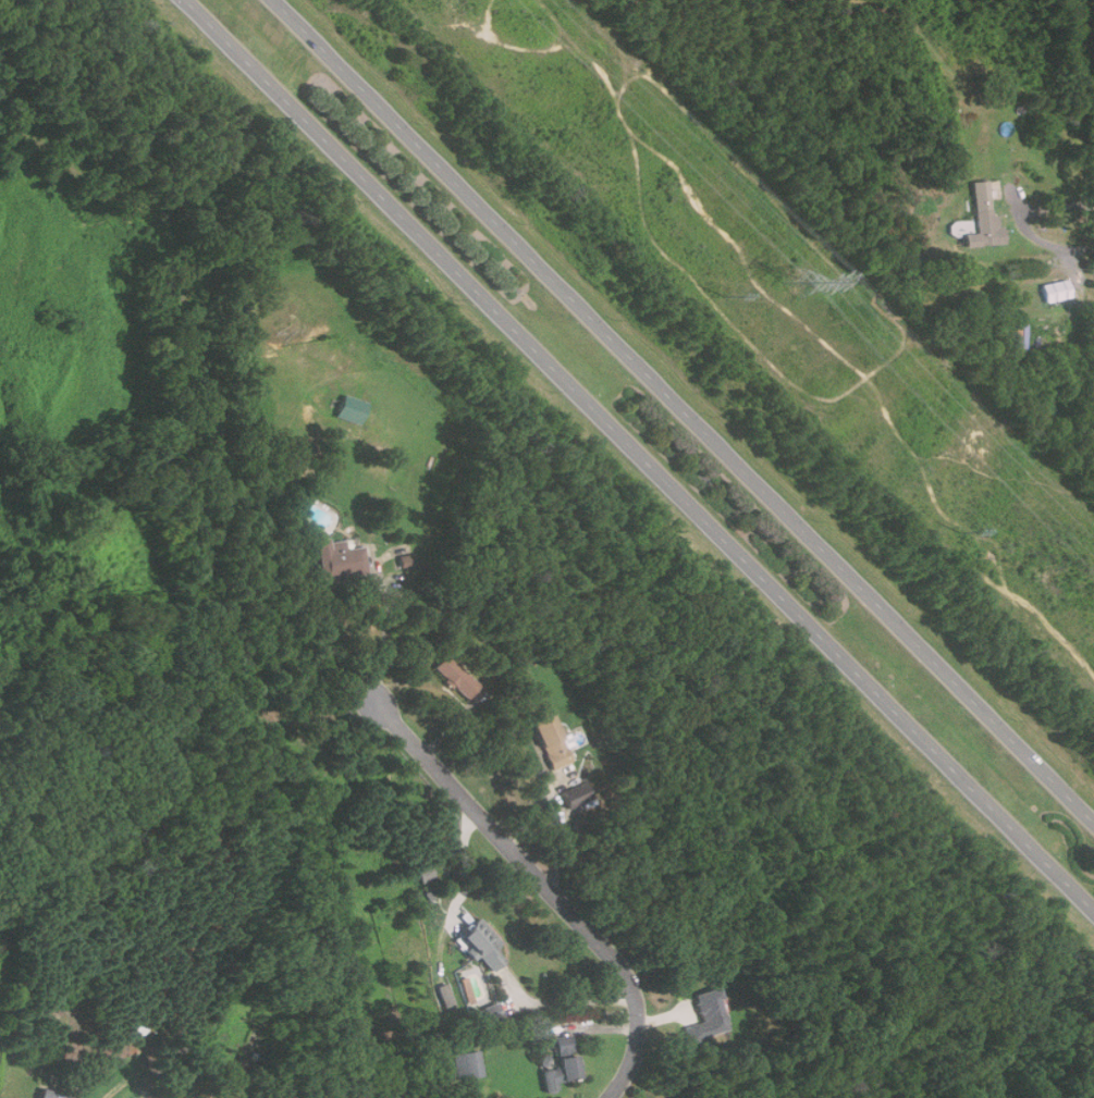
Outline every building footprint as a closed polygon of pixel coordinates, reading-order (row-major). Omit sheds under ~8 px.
[(972,181),(975,233),(963,234),(963,247),(1001,244),(999,213),(991,214),(988,180),(972,181)] [(1070,296),(1066,279),(1040,285),(1045,303),(1070,296)] [(361,424),(368,403),(344,395),(336,417),(361,424)] [(317,541),(321,580),(368,575),(365,546),(346,548),(345,538),(317,541)] [(400,566),(413,564),(411,553),(397,555),(400,566)] [(468,700),(481,686),(446,655),(433,669),(468,700)] [(533,723),(551,770),(571,763),(554,715),(533,723)] [(563,795),(571,809),(592,795),(582,781),(563,795)] [(420,883),(434,877),(430,863),(415,868),(420,883)] [(506,960),(496,950),(504,943),(480,918),(460,937),(470,949),(467,952),(476,962),(480,959),(493,973),(506,960)] [(435,986),(444,1009),(454,1004),(446,982),(435,986)] [(694,995),(702,1024),(686,1027),(690,1041),(729,1032),(717,989),(694,995)] [(581,1080),(575,1036),(556,1038),(561,1068),(544,1070),(548,1093),(560,1091),(558,1083),(581,1080)] [(480,1051),(463,1053),(466,1078),(484,1076),(480,1051)] [(45,1088),(41,1097),(75,1097),(45,1088)]
